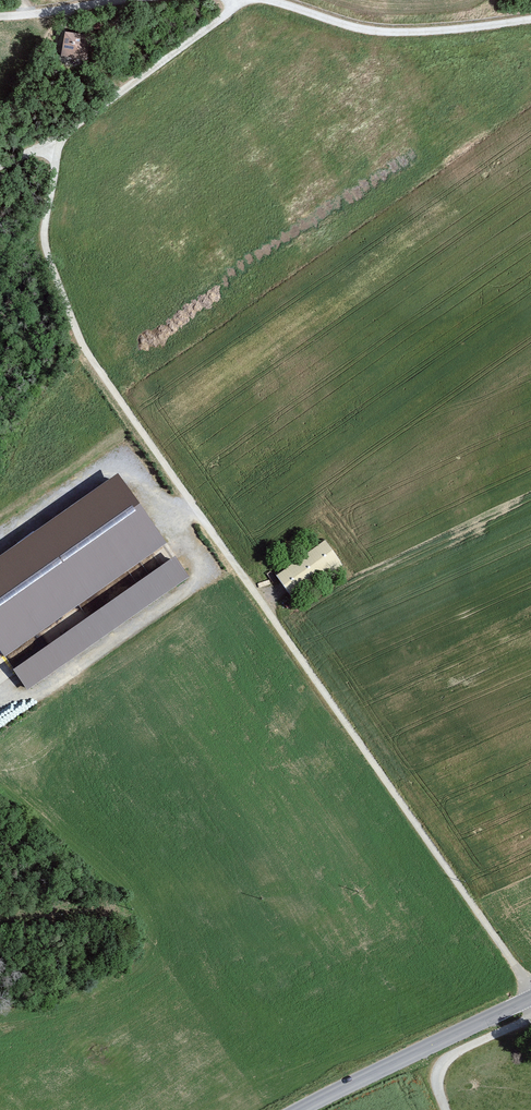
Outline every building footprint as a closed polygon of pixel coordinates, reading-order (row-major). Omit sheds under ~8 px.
[(88,57),(93,32),(67,27),(63,53),(88,57)] [(0,551),(0,646),(4,652),(167,539),(116,470),(0,551)] [(327,541),(271,576),(290,605),(345,570),(327,541)] [(175,554),(13,666),(26,687),(189,576),(175,554)]
